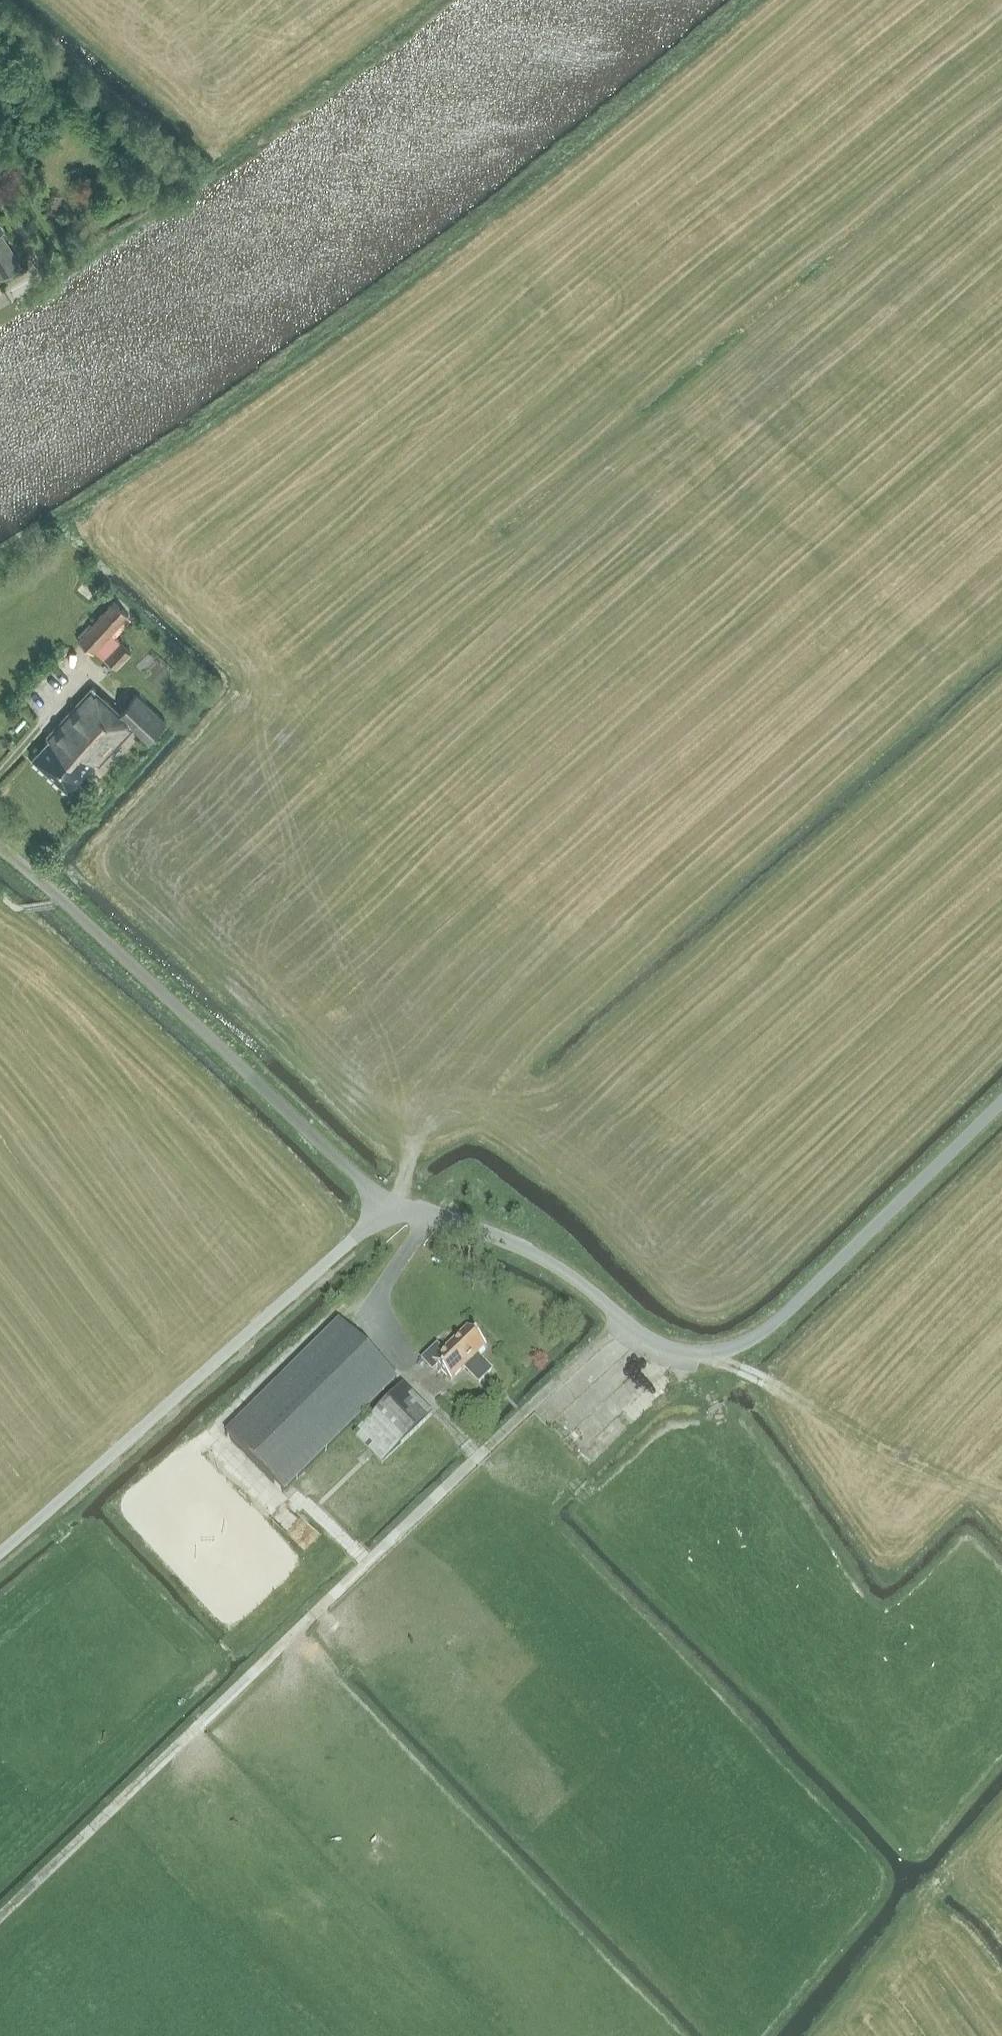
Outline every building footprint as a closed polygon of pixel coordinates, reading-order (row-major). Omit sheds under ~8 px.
[(23,265),(2,232),(0,234),(0,279),(23,265)] [(93,654),(128,615),(113,601),(78,640),(93,654)] [(130,652),(120,642),(104,658),(115,668),(130,652)] [(69,791),(97,761),(100,764),(134,726),(150,741),(167,722),(137,695),(121,713),(93,687),(46,738),(49,740),(33,758),(69,791)] [(341,1322),(226,1435),(282,1492),(397,1379),(341,1322)] [(460,1369),(485,1345),(468,1326),(443,1350),(436,1343),(420,1358),(433,1370),(438,1365),(450,1377),(459,1369),(460,1369)] [(405,1388),(355,1436),(382,1463),(432,1415),(405,1388)]
